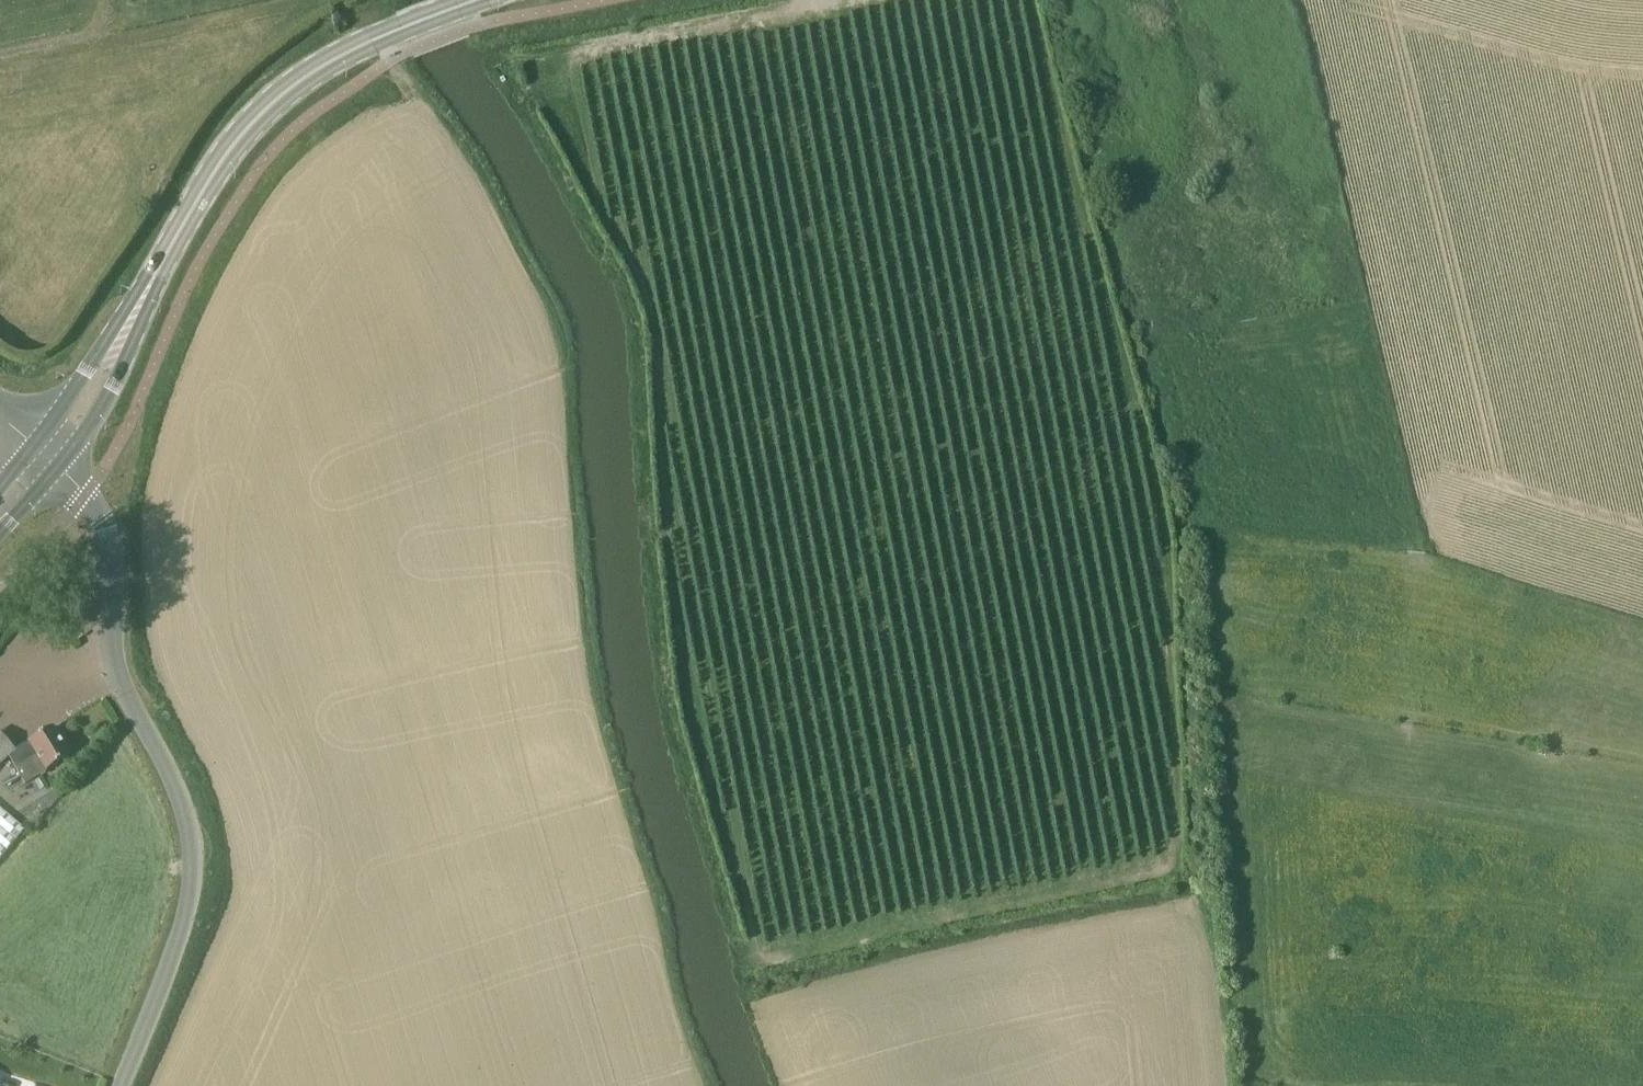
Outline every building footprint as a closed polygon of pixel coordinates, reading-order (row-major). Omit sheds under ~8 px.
[(9,759),(15,771),(14,772),(24,788),(46,774),(45,773),(69,759),(52,730),(28,744),(28,745),(15,752),(0,736),(0,767),(9,759)] [(25,831),(0,810),(0,860),(25,831)]
